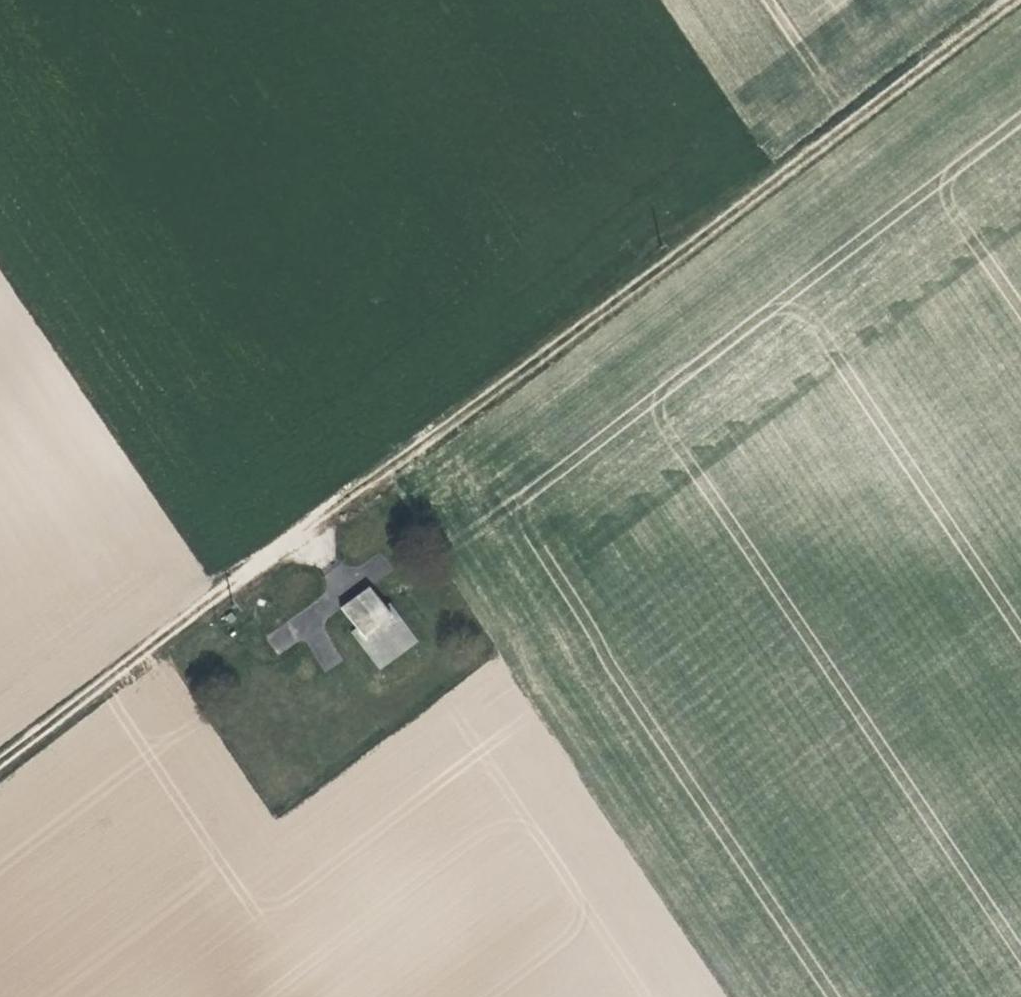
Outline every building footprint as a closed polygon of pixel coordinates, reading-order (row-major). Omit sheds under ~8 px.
[(380,668),(416,643),(373,583),(337,608),(380,668)] [(278,654),(298,640),(286,622),(266,636),(278,654)]
